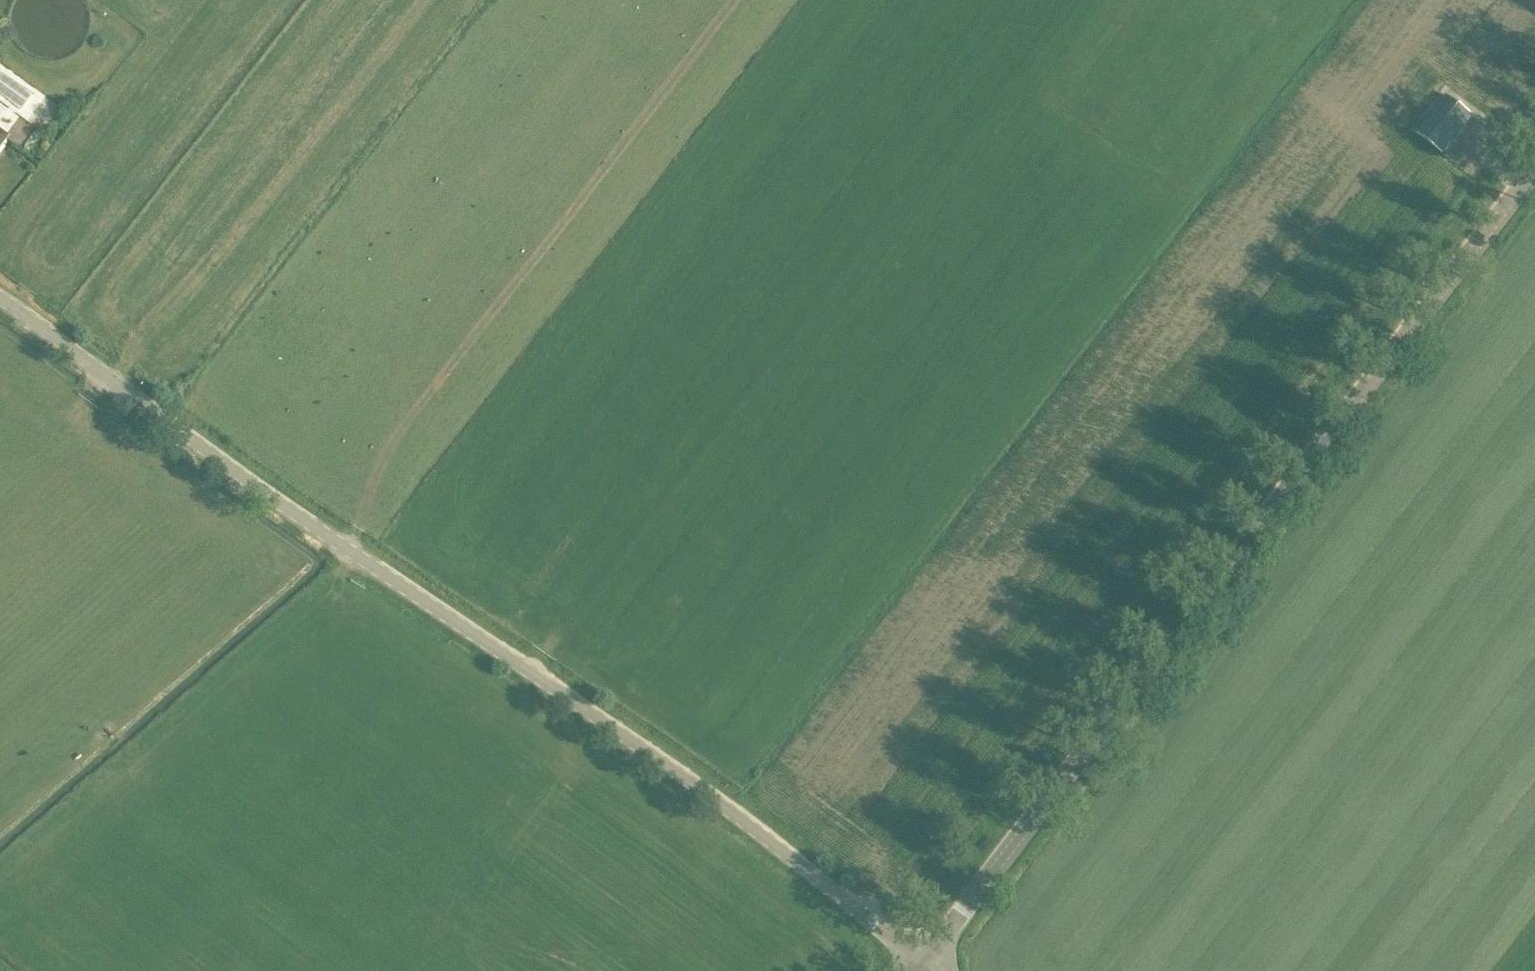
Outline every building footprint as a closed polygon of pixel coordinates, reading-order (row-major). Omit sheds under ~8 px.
[(1446,95),(1417,133),(1443,153),(1472,115),(1446,95)]
